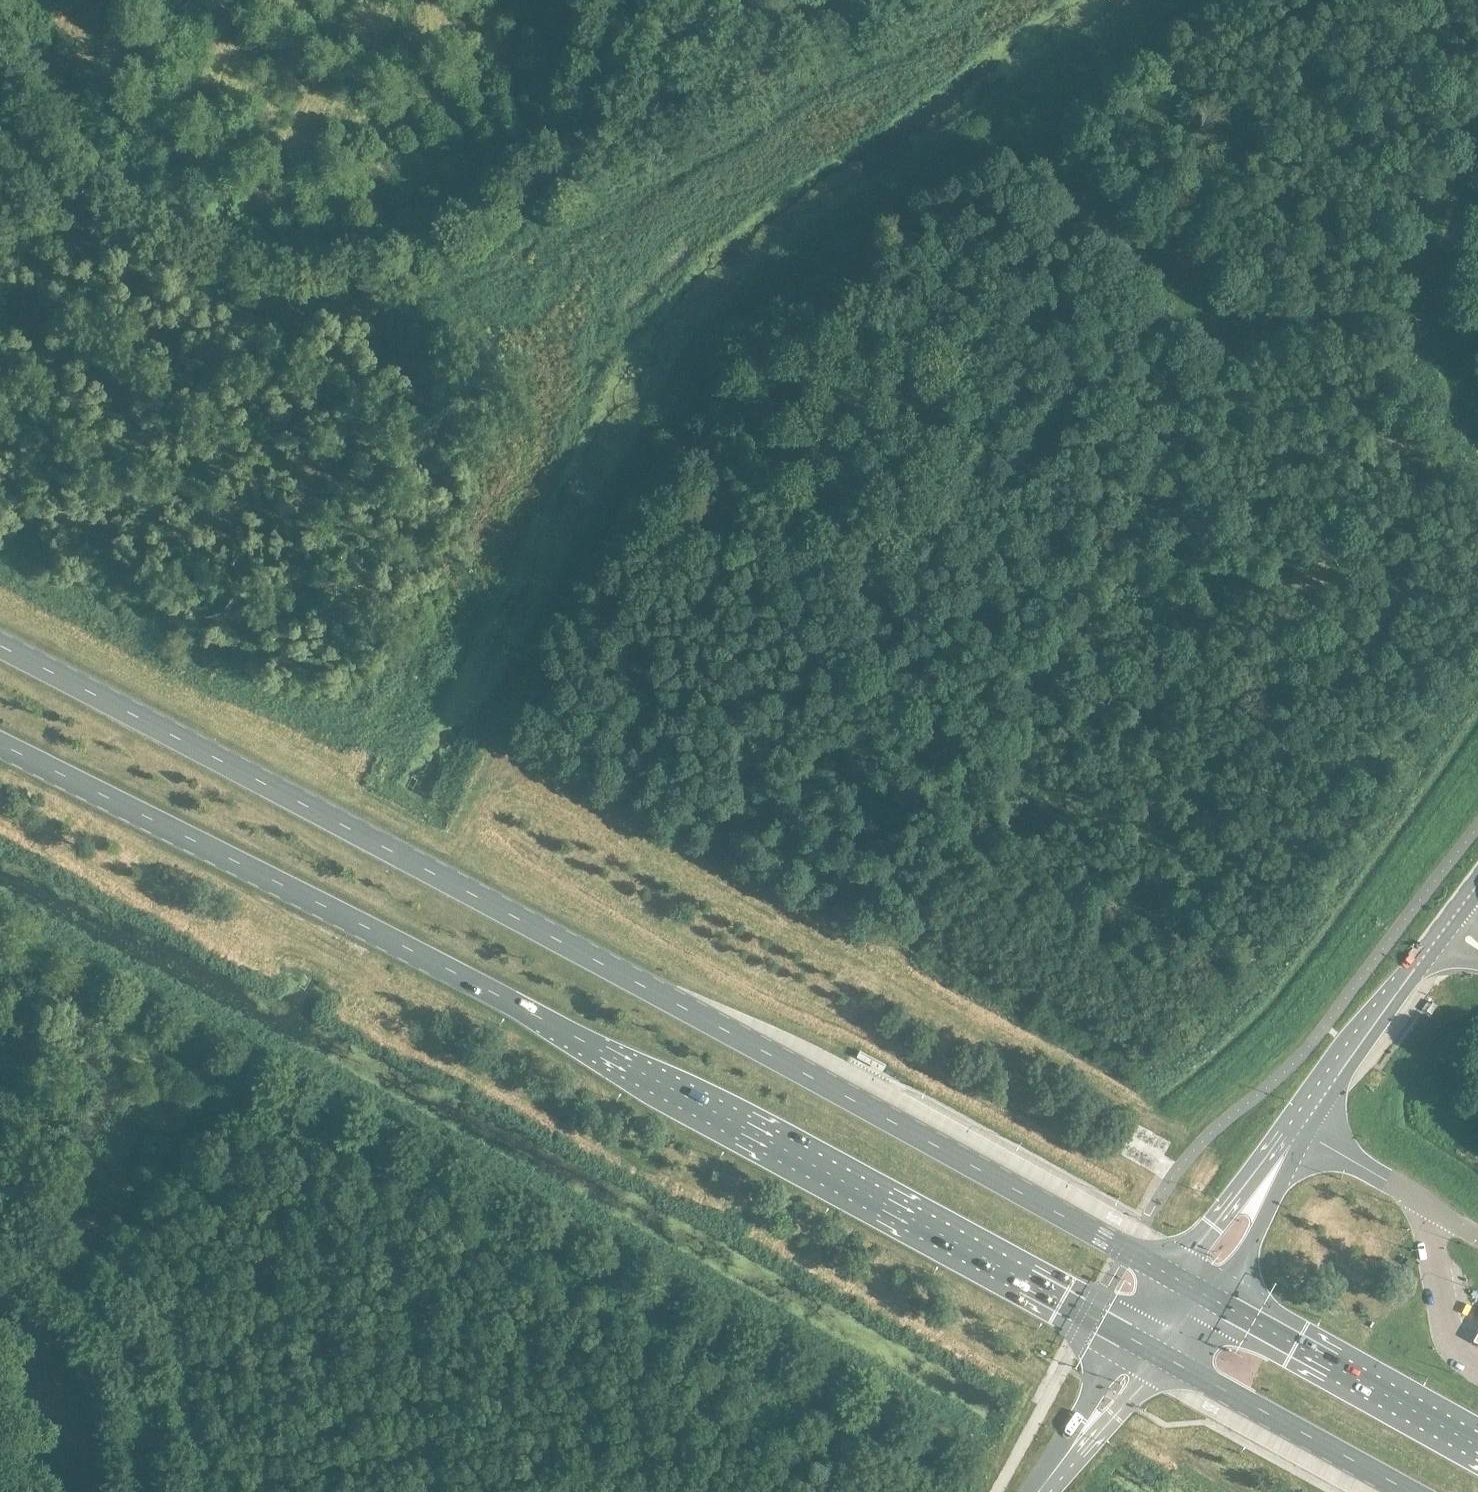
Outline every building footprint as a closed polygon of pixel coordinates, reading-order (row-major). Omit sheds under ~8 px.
[(1428,1007),(1422,1016),(1434,1024),(1440,1015),(1428,1007)]
